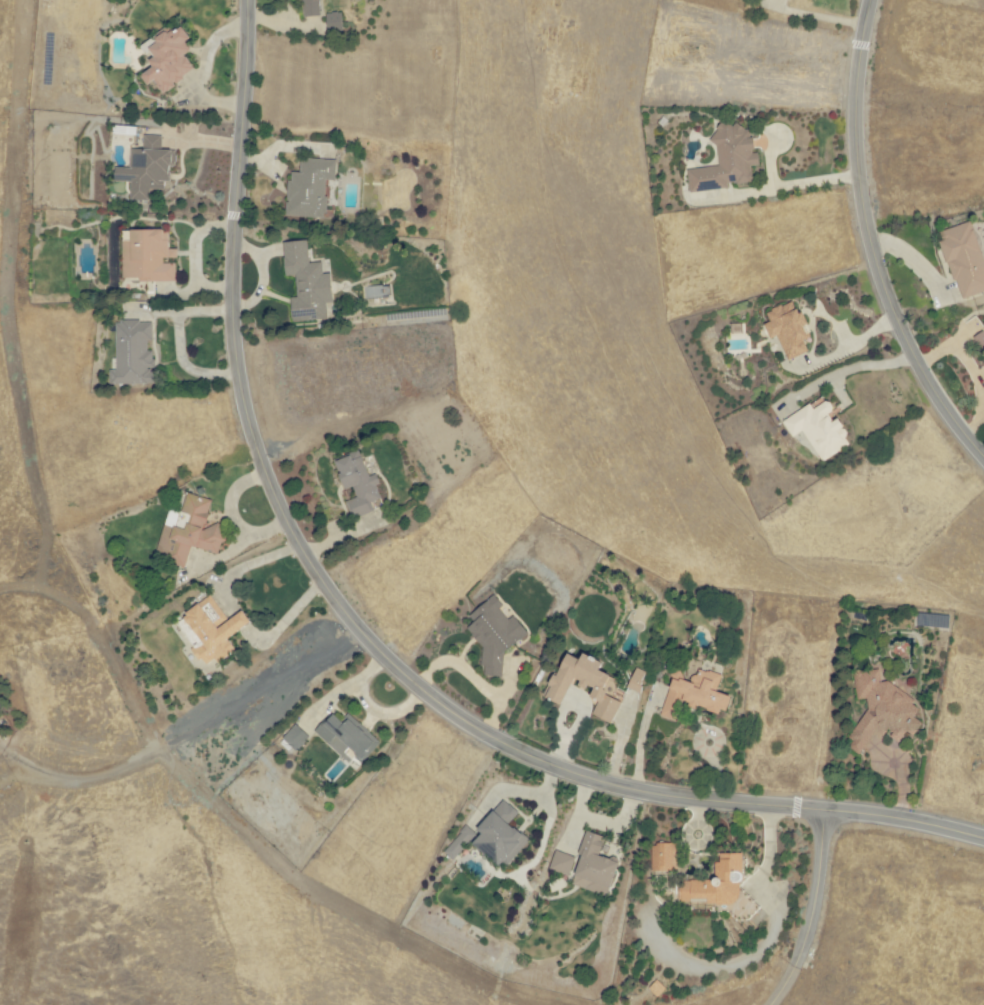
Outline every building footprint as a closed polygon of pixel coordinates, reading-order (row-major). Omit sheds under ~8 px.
[(320,15),(318,0),(300,0),(302,17),(320,15)] [(326,13),(327,31),(342,31),(342,13),(326,13)] [(194,68),(184,55),(191,50),(184,42),(189,38),(178,24),(147,48),(153,57),(147,62),(151,67),(140,76),(147,85),(153,81),(162,94),(194,68)] [(689,193),(728,188),(728,186),(753,183),(751,166),(759,165),(758,153),(754,153),(752,138),(751,138),(749,123),(714,128),(719,166),(686,170),(689,193)] [(130,200),(150,201),(150,190),(168,190),(169,166),(175,166),(175,150),(161,150),(162,136),(143,135),(143,149),(131,149),(130,168),(115,167),(114,182),(131,182),(130,200)] [(325,217),(326,180),(335,181),(336,160),(300,159),(299,172),(288,172),(287,216),(325,217)] [(983,293),(983,262),(972,221),(940,231),(943,240),(941,241),(959,300),(983,293)] [(121,231),(122,281),(175,280),(175,263),(163,264),(163,259),(177,259),(176,249),(168,249),(168,230),(121,231)] [(283,242),(285,277),(295,276),(296,298),(290,298),(291,322),(328,320),(327,303),(332,303),(331,274),(323,274),(322,262),(308,263),(307,241),(283,242)] [(787,361),(808,353),(804,341),(808,339),(804,326),(795,301),(766,312),(770,322),(764,324),(770,340),(778,337),(787,361)] [(110,384),(151,385),(151,367),(150,367),(151,321),(116,321),(116,370),(110,370),(110,384)] [(983,331),(974,337),(983,352),(983,332),(983,331)] [(822,462),(852,444),(838,420),(833,423),(828,414),(835,410),(829,400),(813,409),(810,404),(781,421),(791,438),(803,431),(822,462)] [(350,516),(373,507),(371,501),(380,498),(376,486),(380,485),(376,474),(368,477),(359,451),(333,460),(344,489),(352,486),(356,497),(345,501),(350,516)] [(190,546),(216,554),(223,530),(204,525),(211,499),(187,492),(180,514),(167,510),(155,556),(185,564),(190,546)] [(251,623),(246,614),(243,611),(225,618),(212,595),(193,605),(178,621),(172,625),(182,644),(186,647),(198,669),(207,677),(228,655),(235,651),(227,637),(251,623)] [(468,615),(474,622),(466,627),(482,648),(481,662),(484,667),(483,674),(501,676),(503,652),(528,633),(513,615),(508,619),(501,610),(501,603),(495,595),(468,615)] [(621,701),(609,696),(617,678),(599,670),(603,661),(582,652),(580,658),(565,652),(545,696),(611,725),(621,701)] [(627,688),(638,693),(647,672),(636,667),(627,688)] [(380,743),(350,714),(342,722),(332,713),(314,732),(354,770),(380,743)] [(309,737),(295,724),(282,738),(296,751),(309,737)] [(529,839),(509,822),(518,812),(503,799),(476,829),(481,833),(472,843),(502,869),(529,839)] [(475,834),(467,825),(443,851),(452,859),(475,834)] [(618,861),(598,854),(604,836),(587,830),(570,884),(607,896),(618,861)] [(651,871),(669,872),(669,866),(677,866),(677,843),(652,843),(651,871)] [(548,869),(569,876),(575,857),(555,850),(548,869)] [(680,903),(740,904),(741,853),(720,853),(720,862),(715,862),(715,880),(681,880),(680,903)]
